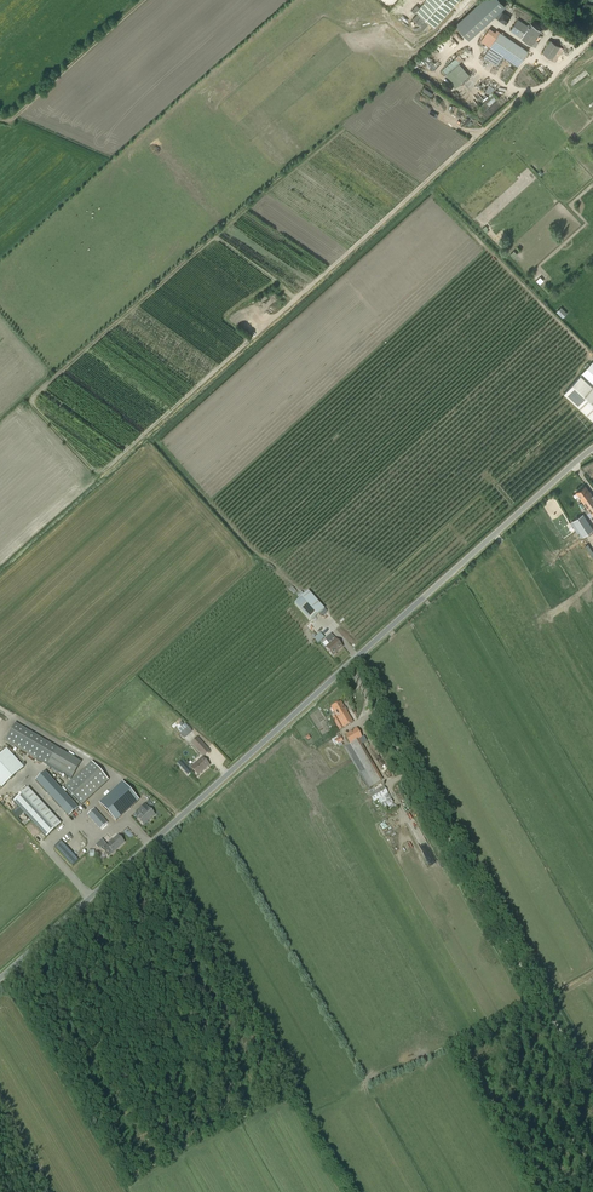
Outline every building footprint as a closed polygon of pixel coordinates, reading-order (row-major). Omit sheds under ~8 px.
[(459,0),(426,0),(415,12),(433,28),(459,0)] [(500,10),(504,6),(499,0),(484,0),(456,25),(468,39),(498,12),(500,10)] [(503,12),(500,10),(498,12),(495,17),(498,19),(497,20),(506,25),(511,16),(503,11),(503,12)] [(528,27),(517,19),(510,30),(521,38),(531,45),(541,31),(530,24),(528,27)] [(496,30),(495,32),(489,28),(480,41),(489,47),(483,57),(497,65),(503,56),(517,66),(527,51),(496,30)] [(555,61),(563,49),(551,40),(542,52),(555,61)] [(455,58),(442,69),(446,74),(446,75),(452,82),(451,84),(455,88),(469,75),(459,63),(463,60),(458,55),(455,58)] [(513,69),(510,67),(503,77),(506,79),(513,69)] [(536,280),(540,284),(545,280),(541,276),(536,280)] [(562,318),(567,313),(561,307),(556,312),(562,318)] [(563,392),(592,419),(592,418),(592,360),(587,366),(580,374),(563,392)] [(585,486),(576,492),(580,498),(579,498),(592,516),(592,496),(590,492),(589,492),(585,486)] [(583,514),(572,520),(582,536),(592,530),(583,514)] [(332,656),(342,647),(331,634),(325,639),(329,645),(325,648),(332,656)] [(341,702),(331,708),(339,721),(334,723),(339,731),(353,723),(341,702)] [(185,738),(192,732),(185,723),(177,730),(185,738)] [(71,780),(81,762),(15,724),(5,741),(71,780)] [(356,729),(345,736),(350,744),(346,747),(361,772),(369,788),(382,780),(373,765),(358,740),(361,738),(356,729)] [(336,745),(343,741),(340,736),(334,740),(336,745)] [(203,757),(209,751),(197,738),(191,744),(203,757)] [(24,768),(7,750),(0,756),(0,787),(1,788),(24,768)] [(198,776),(209,766),(202,758),(193,766),(191,768),(198,776)] [(182,764),(180,766),(188,775),(191,771),(190,770),(191,768),(193,766),(191,764),(188,767),(182,760),(180,762),(182,764)] [(81,805),(108,781),(91,763),(64,787),(81,805)] [(45,772),(35,781),(69,817),(78,808),(45,772)] [(138,801),(122,783),(99,803),(116,821),(129,809),(138,801)] [(384,787),(370,795),(374,801),(387,793),(384,787)] [(46,837),(61,824),(28,788),(14,802),(46,837)] [(384,810),(394,804),(391,799),(381,804),(384,810)] [(141,815),(137,818),(143,825),(154,815),(148,808),(148,809),(145,805),(138,811),(141,815)] [(100,830),(107,824),(94,809),(87,816),(100,830)] [(102,840),(96,845),(99,849),(101,847),(102,848),(101,849),(104,852),(104,853),(105,855),(106,855),(107,856),(112,852),(113,853),(124,842),(118,836),(107,845),(106,845),(102,840)] [(73,866),(80,860),(61,841),(55,847),(73,866)] [(393,851),(398,848),(395,841),(390,843),(393,851)]
